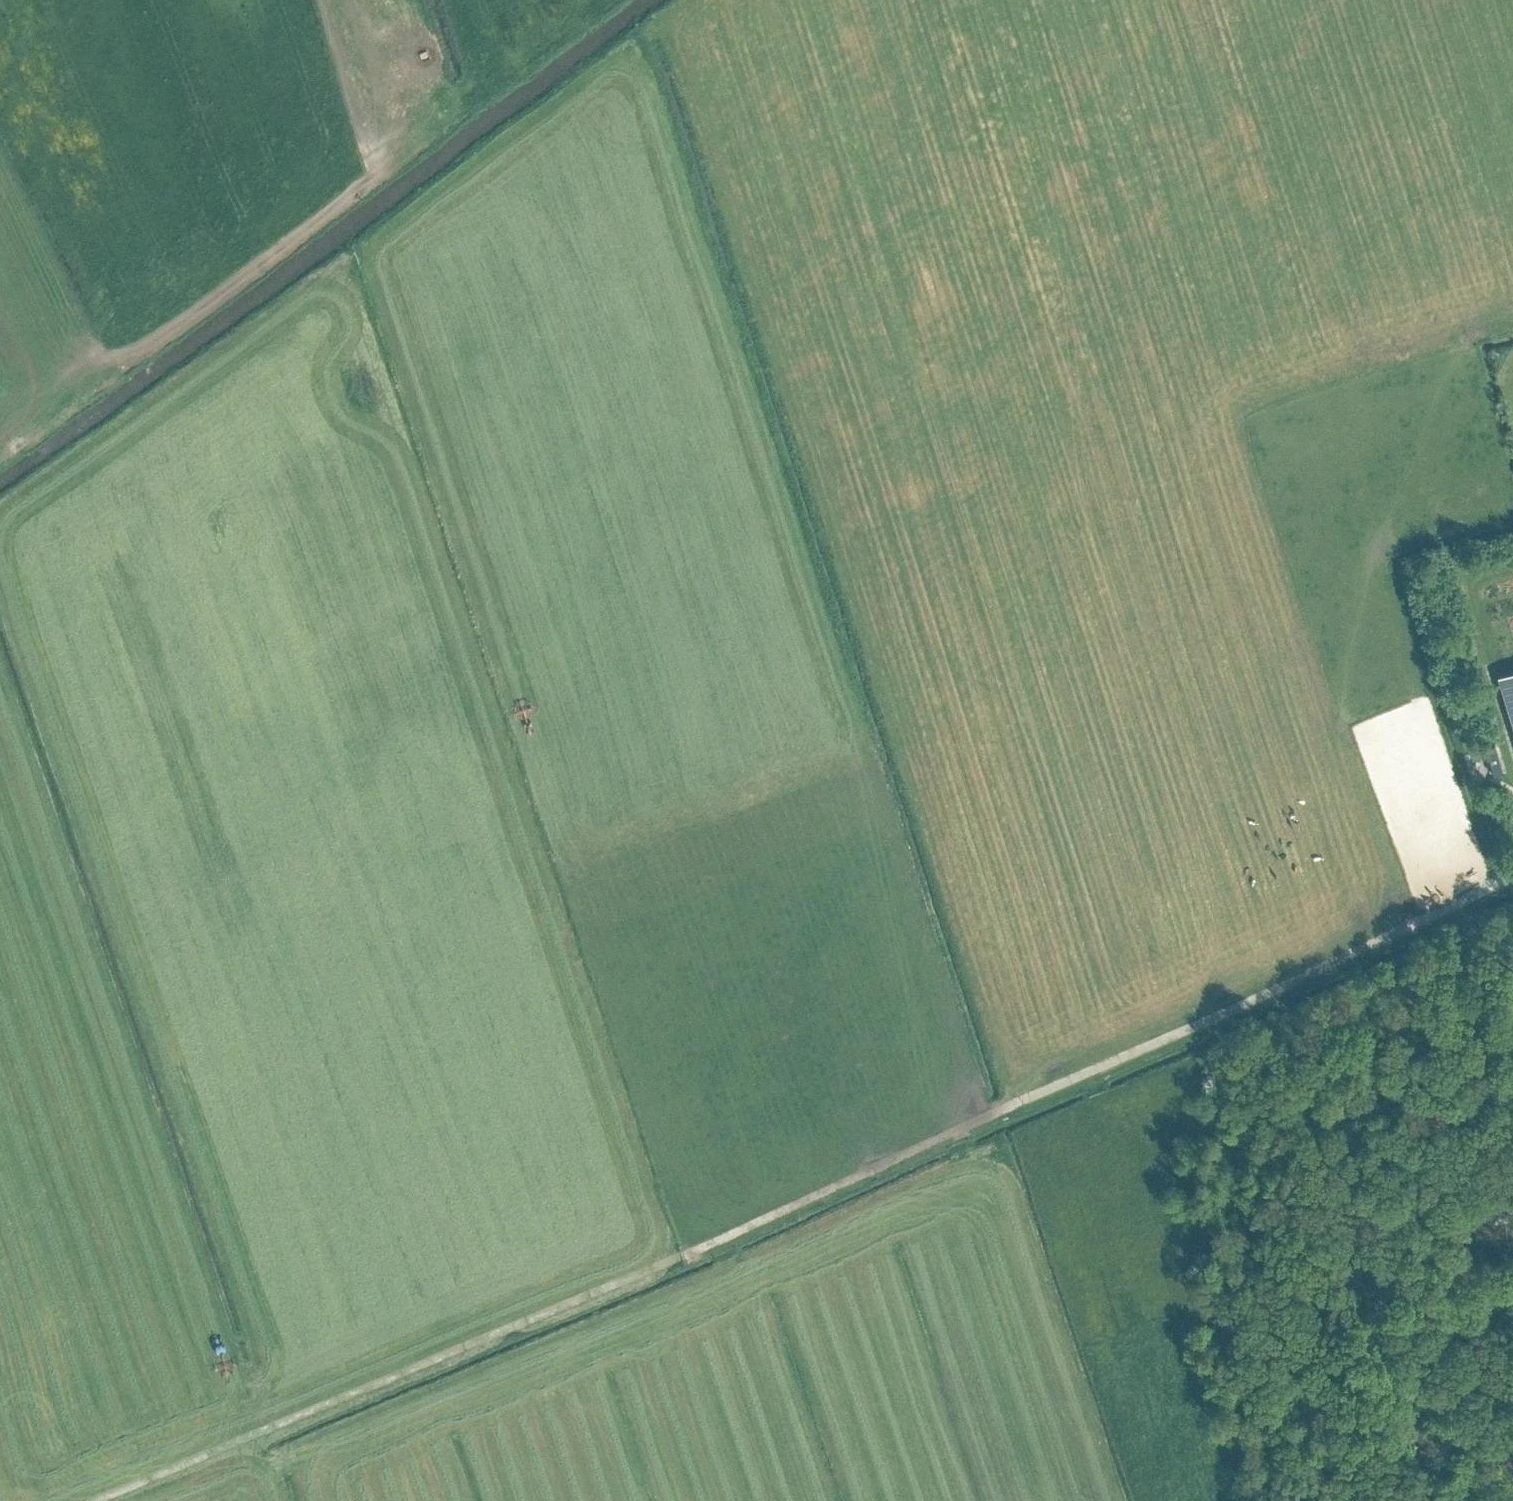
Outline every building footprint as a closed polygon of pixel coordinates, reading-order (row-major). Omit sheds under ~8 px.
[(1498,678),(1512,726),(1512,673),(1498,678)] [(1494,773),(1503,770),(1494,742),(1485,745),(1494,773)]
